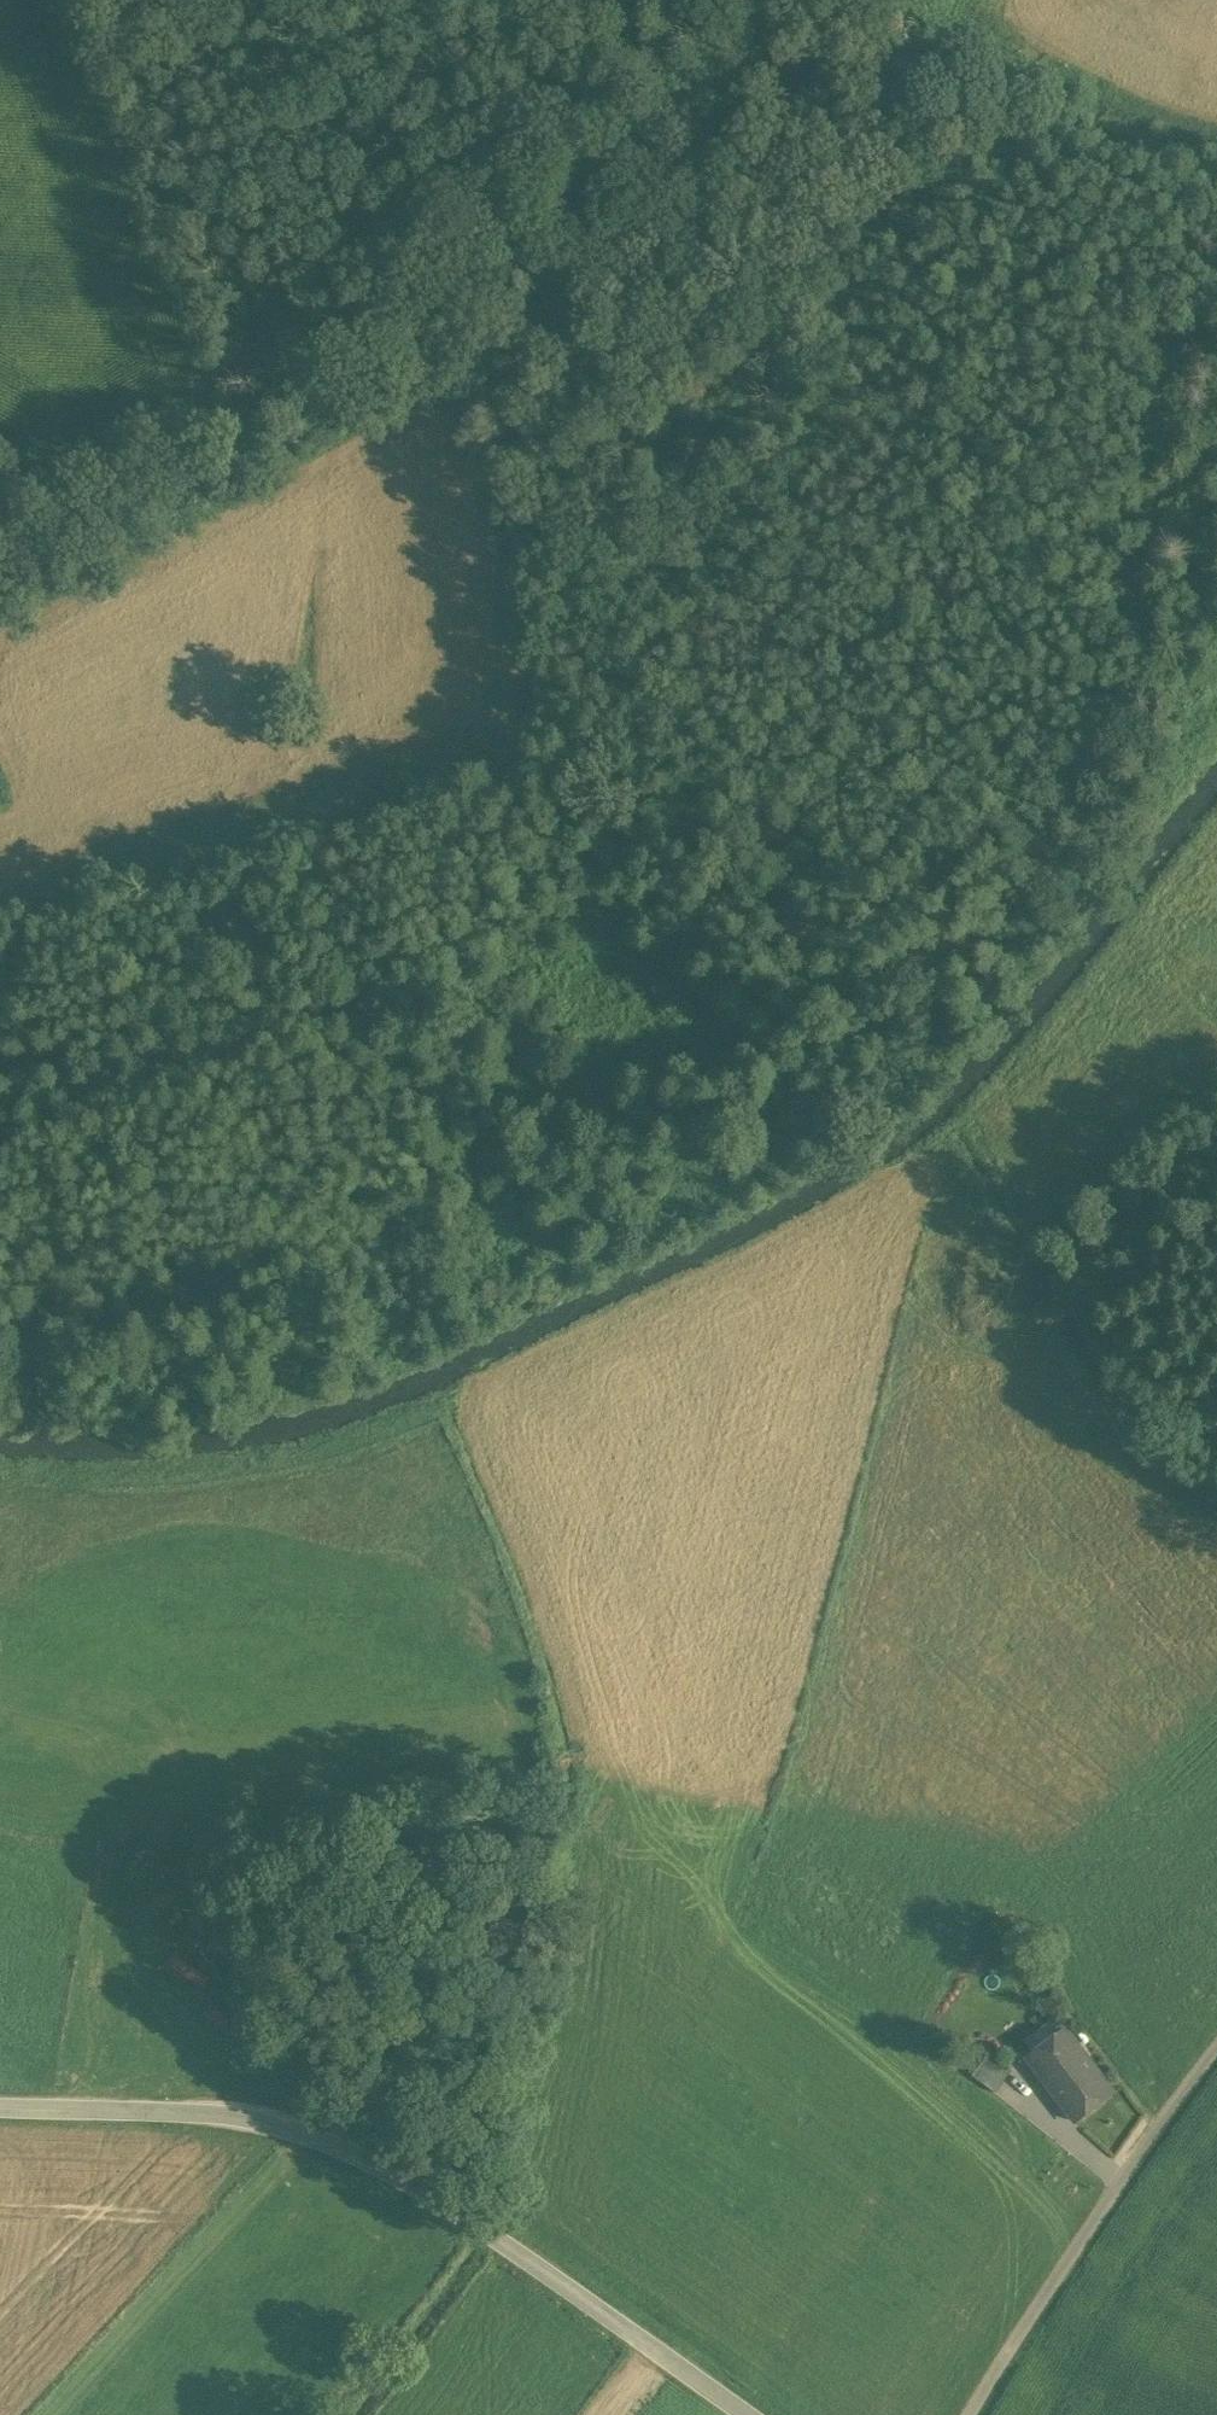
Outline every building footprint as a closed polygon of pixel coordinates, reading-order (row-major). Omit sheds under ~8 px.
[(1112,2091),(1066,2030),(1030,2057),(1076,2119),(1112,2091)] [(1013,2068),(990,2051),(981,2063),(1004,2080),(1013,2068)] [(1004,2080),(981,2063),(973,2074),(996,2091),(1004,2080)]
